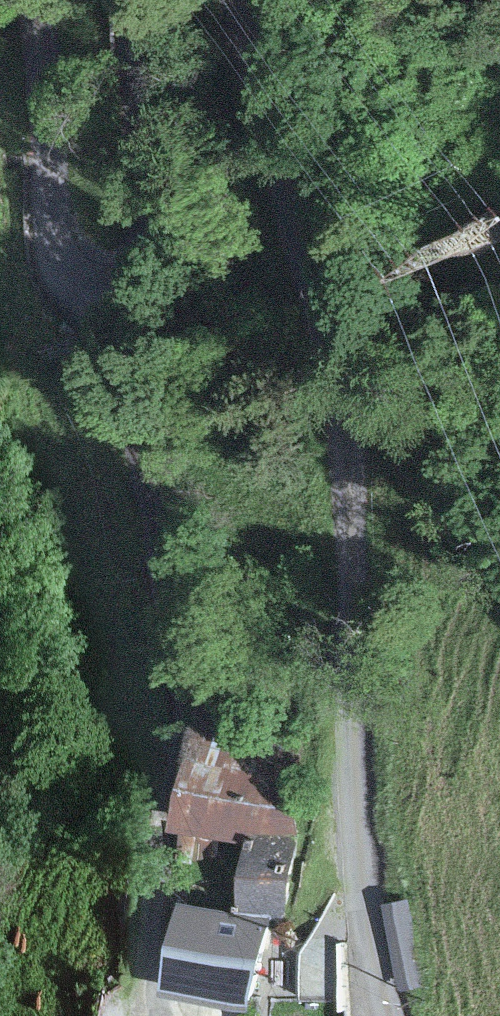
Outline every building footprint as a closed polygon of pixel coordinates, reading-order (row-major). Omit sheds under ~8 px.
[(195,816),(283,833),(304,725),(216,708),(195,816)] [(293,852),(261,845),(249,903),(281,909),(293,852)] [(269,924),(192,906),(174,982),(251,1000),(269,924)]
